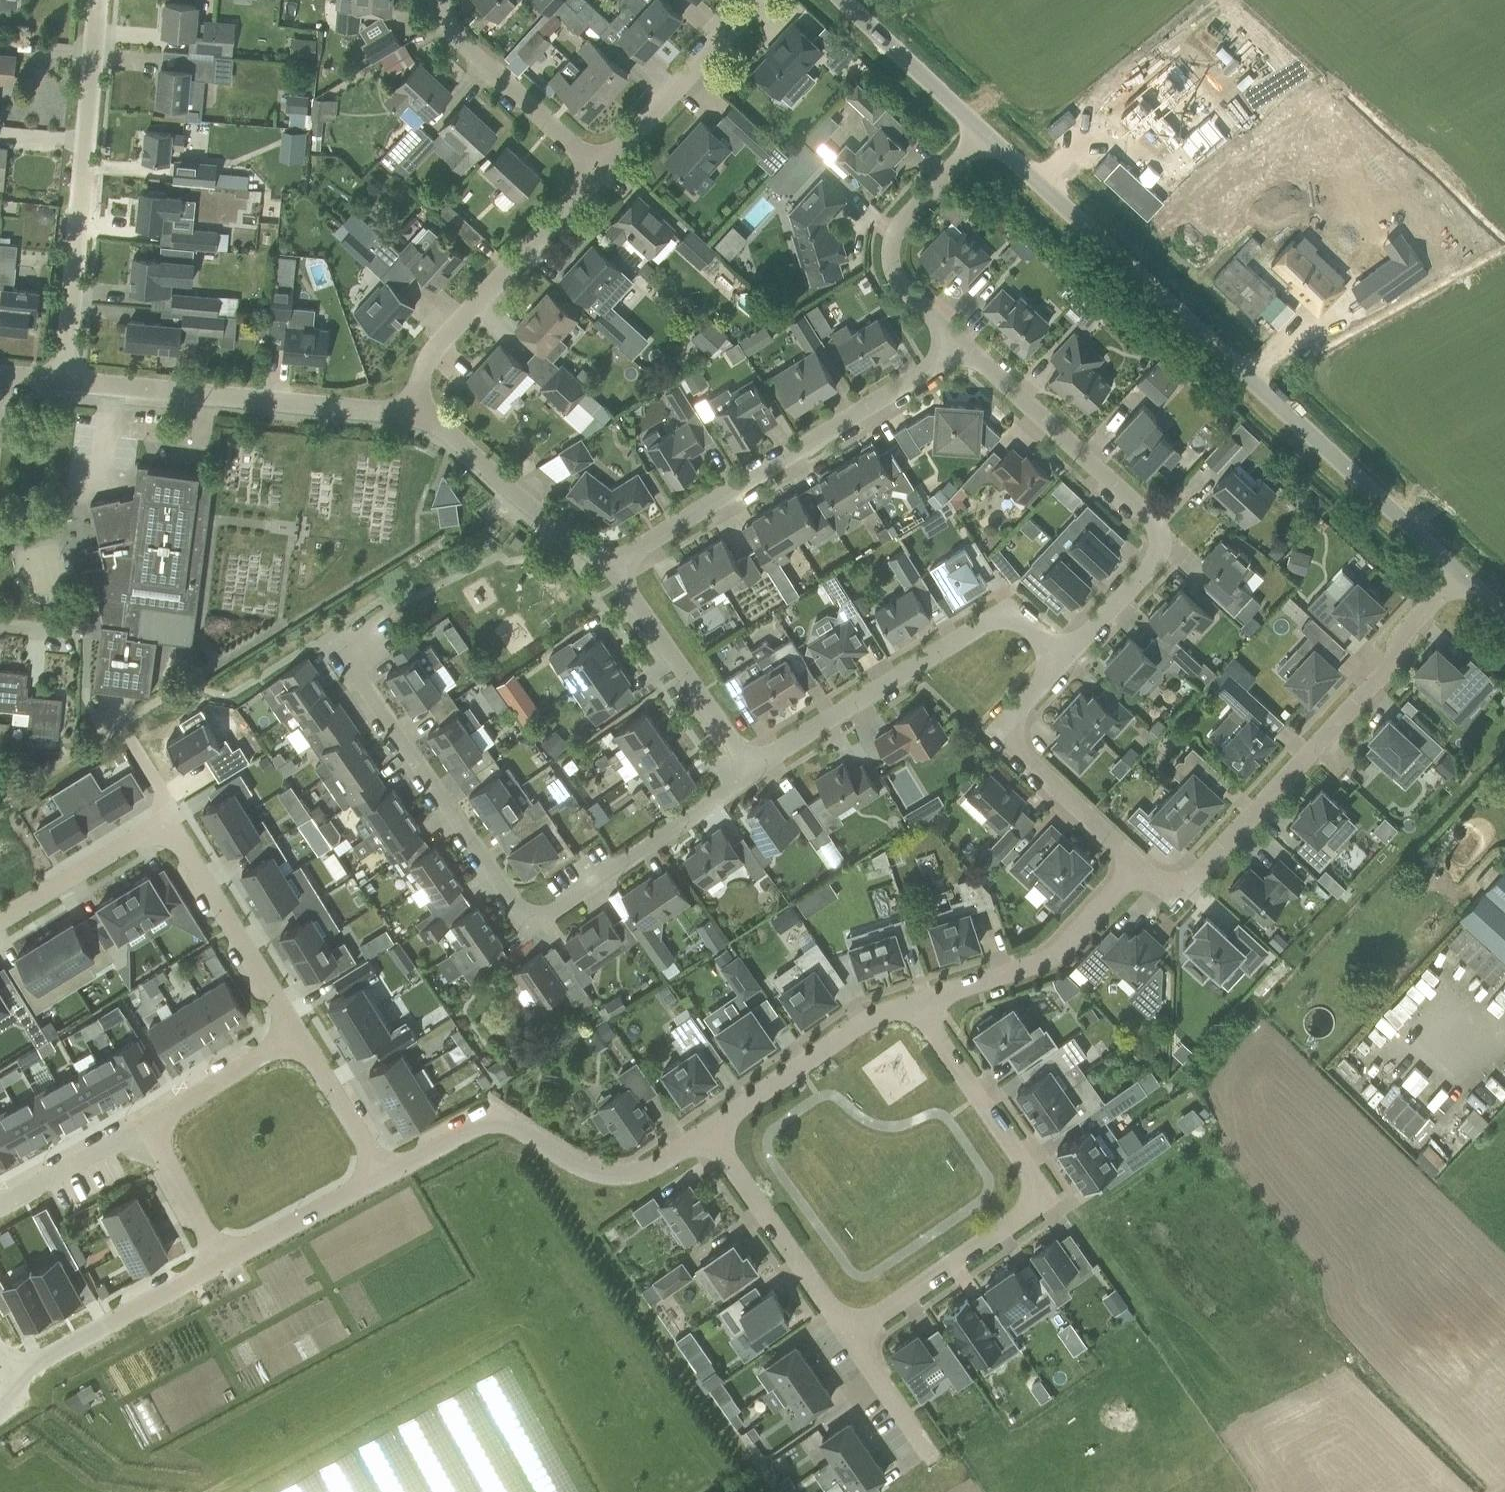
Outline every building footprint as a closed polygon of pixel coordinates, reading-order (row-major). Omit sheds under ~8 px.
[(392,0),(338,0),(337,6),(339,6),(337,25),(358,26),(359,21),(361,21),(362,12),(360,12),(360,8),(391,11),(392,0)] [(497,19),(515,0),(477,0),(497,19)] [(565,0),(533,0),(550,16),(554,11),(565,0)] [(589,22),(565,0),(554,11),(564,20),(578,33),(588,23),(589,22)] [(613,28),(644,56),(663,36),(627,3),(626,4),(610,21),(587,0),(565,0),(589,22),(588,23),(599,33),(600,33),(604,37),(613,28)] [(626,4),(627,3),(663,36),(682,15),(665,0),(647,0),(646,1),(645,0),(622,0),(626,4)] [(192,48),(231,52),(233,25),(195,22),(196,5),(167,3),(164,33),(193,35),(192,48)] [(549,40),(551,41),(558,33),(554,30),(564,20),(554,11),(550,16),(538,30),(549,40)] [(753,70),(768,84),(780,95),(792,82),(803,92),(815,79),(804,69),(822,50),(820,47),(792,22),(773,43),(776,46),(753,70)] [(837,72),(855,52),(826,25),(815,37),(829,50),(826,54),(830,57),(826,62),(837,72)] [(401,45),(390,28),(360,44),(371,62),(401,45)] [(532,62),(551,41),(549,40),(538,30),(519,51),(532,62)] [(315,58),(317,40),(292,37),(290,55),(315,58)] [(591,58),(581,69),(609,95),(627,74),(589,39),(580,48),(591,58)] [(405,44),(380,57),(386,68),(390,74),(415,61),(410,53),(405,44)] [(177,104),(186,105),(203,106),(205,80),(212,80),(213,73),(231,75),(233,56),(212,54),(211,58),(185,56),(183,69),(161,67),(158,102),(168,103),(177,104)] [(13,73),(15,56),(0,55),(0,72),(13,73)] [(609,95),(581,69),(580,70),(569,59),(551,80),(590,116),(609,95)] [(406,126),(409,129),(381,159),(392,170),(427,133),(418,125),(426,116),(428,117),(451,92),(419,62),(396,87),(397,89),(386,100),(399,112),(409,122),(406,126)] [(899,119),(857,81),(844,96),(878,128),(845,163),(875,191),(889,176),(885,172),(906,149),(888,132),(899,119)] [(307,113),(309,95),(287,93),(286,111),(307,113)] [(329,99),(314,97),(311,120),(311,134),(321,135),(322,121),(327,121),(329,99)] [(185,117),(186,105),(177,104),(168,103),(166,116),(185,117)] [(464,104),(450,119),(441,128),(459,145),(447,157),(461,169),(472,157),(473,159),(496,134),(464,104)] [(733,105),(721,117),(747,141),(762,155),(757,160),(770,173),(787,156),(775,145),(733,105)] [(702,121),(666,158),(680,172),(693,185),(706,171),(729,147),(710,129),(702,121)] [(283,130),(280,159),(304,161),(306,132),(283,130)] [(170,147),(184,148),(185,142),(185,134),(166,133),(146,131),(144,158),(164,160),(169,161),(170,147)] [(804,142),(814,151),(822,142),(810,131),(802,139),(804,142)] [(403,180),(416,165),(437,143),(427,133),(392,170),(403,180)] [(823,158),(814,151),(804,142),(793,154),(769,181),(779,190),(794,190),(823,158)] [(494,160),(485,169),(502,185),(492,195),(501,204),(504,206),(507,206),(509,204),(515,197),(517,199),(539,176),(507,146),(494,160)] [(176,159),(174,181),(214,184),(216,163),(176,159)] [(1165,201),(1120,159),(1104,177),(1148,219),(1165,201)] [(803,250),(813,282),(842,273),(838,260),(847,257),(838,226),(829,229),(826,221),(847,198),(823,176),(809,191),(791,211),(797,232),(794,233),(799,251),(803,250)] [(172,229),(173,229),(174,217),(179,217),(181,196),(141,192),(137,225),(157,227),(172,229)] [(673,226),(653,209),(638,195),(608,229),(620,239),(628,230),(638,239),(636,240),(649,253),(673,226)] [(484,235),(465,218),(447,201),(438,211),(474,246),(484,235)] [(342,222),(333,232),(341,239),(350,230),(342,222)] [(377,233),(366,244),(375,252),(390,266),(401,255),(413,266),(436,287),(463,258),(440,236),(429,225),(415,241),(412,238),(398,253),(377,233)] [(945,227),(920,254),(943,276),(952,266),(968,281),(991,256),(963,231),(956,238),(945,227)] [(173,229),(172,229),(171,245),(194,247),(226,250),(228,233),(218,232),(218,231),(192,229),(192,231),(183,230),(173,229)] [(677,244),(702,267),(715,252),(690,229),(677,244)] [(375,252),(366,244),(350,230),(341,239),(340,240),(365,263),(366,262),(380,276),(390,266),(375,252)] [(723,232),(714,243),(729,257),(738,247),(723,232)] [(1027,242),(1016,232),(1011,238),(1011,244),(1010,244),(1000,254),(1008,262),(1017,253),(1017,252),(1027,242)] [(27,331),(28,323),(37,324),(40,291),(14,289),(18,244),(0,242),(0,300),(1,300),(0,316),(0,328),(27,331)] [(1032,258),(1038,252),(1027,242),(1017,252),(1017,253),(1023,259),(1032,258)] [(593,244),(562,278),(576,292),(588,303),(590,300),(603,312),(604,311),(606,312),(612,305),(633,281),(632,280),(619,269),(608,258),(593,244)] [(171,245),(161,245),(160,258),(137,256),(136,272),(133,272),(131,290),(171,294),(173,281),(191,283),(194,247),(171,245)] [(1296,246),(1277,266),(1297,285),(1294,288),(1324,315),(1349,290),(1346,287),(1349,284),(1314,251),(1308,257),(1296,246)] [(1403,252),(1374,274),(1394,299),(1422,276),(1403,252)] [(1235,255),(1212,279),(1252,317),(1275,293),(1235,255)] [(645,258),(637,267),(646,276),(654,267),(645,258)] [(354,312),(353,313),(383,340),(384,339),(414,306),(415,305),(387,279),(386,280),(387,281),(378,290),(376,289),(355,312),(354,312)] [(268,335),(267,345),(280,346),(281,336),(286,337),(285,358),(324,361),(326,341),(327,330),(317,329),(311,329),(313,309),(292,307),(294,287),(291,287),(274,286),(273,285),(270,318),(270,319),(268,335)] [(1037,335),(1049,322),(1021,296),(1016,300),(1002,288),(983,309),(997,322),(999,320),(1009,330),(1004,336),(1025,355),(1041,339),(1037,335)] [(562,307),(547,293),(516,327),(531,341),(544,353),(553,361),(568,344),(560,336),(576,319),(562,307)] [(217,315),(219,299),(174,294),(172,310),(184,311),(217,315)] [(813,323),(824,316),(817,305),(806,312),(813,323)] [(1080,319),(1080,323),(1083,326),(1088,326),(1099,314),(1099,309),(1096,307),(1091,306),(1080,318),(1080,319)] [(159,347),(179,349),(180,335),(184,336),(184,339),(198,341),(199,331),(231,334),(233,316),(217,315),(184,311),(183,325),(153,322),(153,320),(146,320),(146,322),(129,320),(127,345),(159,347)] [(603,312),(593,323),(617,344),(632,358),(650,339),(634,325),(627,332),(606,312),(604,311),(603,312)] [(791,321),(809,349),(821,341),(804,313),(791,321)] [(878,317),(861,328),(853,333),(846,323),(831,332),(837,342),(854,369),(879,354),(881,358),(897,348),(878,317)] [(260,318),(259,334),(268,335),(270,319),(260,318)] [(710,318),(701,329),(719,345),(727,336),(729,334),(710,318)] [(765,325),(740,341),(748,353),(772,337),(765,325)] [(701,329),(692,338),(710,355),(719,345),(701,329)] [(1075,331),(1056,352),(1066,362),(1049,380),(1063,394),(1067,390),(1087,409),(1093,402),(1096,404),(1105,395),(1103,392),(1111,384),(1085,360),(1095,350),(1075,331)] [(527,369),(515,358),(500,345),(469,379),(495,403),(527,369)] [(826,368),(814,350),(774,375),(795,410),(836,385),(826,368)] [(1156,363),(1137,383),(1158,402),(1177,382),(1156,363)] [(551,375),(551,376),(577,399),(592,413),(601,403),(586,390),(588,388),(561,364),(551,375)] [(698,369),(683,378),(693,394),(708,385),(698,369)] [(577,399),(551,376),(540,388),(566,411),(577,399)] [(728,386),(707,398),(715,412),(726,430),(736,447),(764,430),(755,416),(769,407),(753,379),(731,392),(728,386)] [(696,409),(679,383),(665,392),(681,418),(696,409)] [(1143,404),(1115,435),(1128,447),(1125,450),(1133,456),(1130,459),(1146,474),(1173,445),(1160,433),(1163,430),(1153,420),(1156,416),(1143,404)] [(894,431),(905,448),(910,456),(922,449),(919,445),(933,436),(932,448),(980,451),(981,439),(990,447),(1001,435),(979,415),(978,415),(979,407),(950,405),(950,413),(929,412),(907,425),(906,424),(894,431)] [(661,436),(657,429),(643,438),(673,486),(697,471),(688,457),(705,446),(688,420),(661,436)] [(543,431),(537,437),(542,442),(548,435),(543,431)] [(1205,457),(1218,470),(1242,444),(1229,431),(1205,457)] [(573,470),(594,457),(583,438),(561,451),(573,470)] [(846,461),(868,496),(882,488),(891,490),(892,487),(908,490),(914,487),(913,485),(906,473),(900,464),(889,447),(888,447),(891,452),(882,457),(872,441),(861,447),(860,453),(846,461)] [(1004,479),(1005,486),(1010,491),(1015,490),(1027,501),(1050,476),(1027,454),(1023,458),(1012,447),(992,468),(1004,479)] [(855,504),(868,496),(846,461),(833,469),(827,468),(817,474),(827,491),(818,496),(816,492),(815,493),(822,505),(837,528),(840,532),(846,529),(850,513),(853,514),(855,504)] [(138,464),(134,499),(121,502),(120,498),(90,507),(102,545),(91,548),(87,549),(105,623),(102,623),(94,688),(150,695),(157,640),(192,644),(214,474),(138,464)] [(987,476),(977,467),(961,484),(971,493),(987,476)] [(1245,525),(1259,511),(1269,500),(1233,468),(1227,475),(1213,489),(1229,504),(1226,507),(1245,525)] [(585,471),(580,477),(568,493),(604,519),(603,520),(610,524),(616,520),(617,521),(653,498),(638,473),(610,490),(585,471)] [(442,479),(434,502),(437,502),(440,524),(458,521),(455,500),(459,499),(446,479),(442,479)] [(1070,490),(1060,481),(1051,490),(1062,500),(1070,490)] [(908,490),(907,495),(913,505),(922,500),(914,487),(908,490)] [(940,488),(926,500),(935,509),(938,507),(948,497),(940,488)] [(797,491),(775,505),(795,538),(808,530),(815,541),(837,528),(822,505),(810,512),(797,491)] [(1320,496),(1315,501),(1315,508),(1320,513),(1329,504),(1320,496)] [(948,497),(938,507),(945,517),(956,510),(948,497)] [(1065,527),(1053,540),(1065,551),(1089,573),(1094,568),(1099,572),(1103,568),(1109,569),(1115,562),(1114,557),(1118,553),(1101,536),(1111,525),(1088,503),(1087,504),(1065,527)] [(795,538),(775,505),(753,519),(766,540),(754,547),(768,570),(791,556),(784,545),(795,538)] [(893,536),(887,526),(876,533),(882,543),(893,536)] [(722,537),(700,551),(721,585),(734,577),(741,586),(762,575),(748,553),(736,560),(722,537)] [(1221,539),(1202,560),(1215,572),(1228,584),(1216,596),(1218,598),(1234,613),(1243,622),(1250,614),(1261,602),(1252,594),(1241,585),(1247,579),(1255,570),(1249,564),(1247,563),(1251,559),(1239,548),(1236,552),(1221,539)] [(987,581),(984,577),(973,559),(983,553),(975,540),(930,568),(947,595),(961,586),(966,593),(963,594),(964,595),(987,581)] [(1041,552),(1019,576),(1020,576),(1023,579),(1043,598),(1054,586),(1071,603),(1075,598),(1080,599),(1087,592),(1086,587),(1090,583),(1085,578),(1089,573),(1065,551),(1053,540),(1041,552)] [(1268,552),(1278,559),(1284,552),(1279,547),(1272,547),(1268,552)] [(998,548),(990,556),(997,565),(1006,558),(998,548)] [(928,585),(917,568),(906,549),(889,560),(907,590),(875,610),(893,639),(931,616),(916,592),(928,585)] [(1301,574),(1308,553),(1293,549),(1286,570),(1301,574)] [(692,588),(673,599),(687,621),(704,610),(715,604),(709,592),(721,585),(700,551),(678,565),(692,588)] [(1325,586),(1307,605),(1329,625),(1340,614),(1359,631),(1368,622),(1369,623),(1376,615),(1375,614),(1384,605),(1376,598),(1376,593),(1370,587),(1365,588),(1357,580),(1356,582),(1341,569),(1325,586)] [(835,571),(822,579),(833,599),(837,597),(840,602),(850,596),(835,571)] [(791,583),(780,590),(787,600),(798,594),(791,583)] [(1160,605),(1148,617),(1168,635),(1160,644),(1172,656),(1174,658),(1192,674),(1201,664),(1182,646),(1176,640),(1183,632),(1194,621),(1202,629),(1213,618),(1205,609),(1196,601),(1181,588),(1163,607),(1160,605)] [(812,632),(807,651),(814,652),(816,656),(827,673),(847,660),(868,648),(857,631),(850,619),(860,612),(850,596),(840,602),(837,616),(826,614),(815,621),(812,632)] [(1243,622),(1239,626),(1249,635),(1260,624),(1250,614),(1243,622)] [(1286,678),(1309,700),(1321,688),(1322,689),(1323,688),(1322,687),(1326,682),(1327,683),(1328,682),(1327,681),(1338,669),(1318,651),(1333,635),(1312,616),(1301,628),(1308,634),(1296,647),(1306,656),(1286,678)] [(460,651),(468,645),(461,634),(452,640),(460,651)] [(1172,656),(1160,644),(1152,637),(1142,649),(1130,637),(1105,663),(1119,676),(1116,679),(1125,688),(1128,684),(1131,687),(1144,673),(1153,681),(1174,658),(1172,656)] [(549,657),(561,673),(574,673),(581,683),(615,660),(600,638),(579,653),(571,642),(549,657)] [(764,670),(784,702),(787,699),(789,700),(791,701),(794,701),(795,700),(796,700),(798,698),(799,696),(799,694),(799,692),(806,688),(796,672),(808,665),(791,638),(768,652),(757,659),(764,670)] [(420,651),(413,640),(393,653),(401,665),(387,674),(399,693),(444,662),(431,644),(420,651)] [(1413,681),(1445,710),(1454,699),(1463,707),(1476,692),(1485,700),(1500,684),(1470,657),(1459,669),(1436,648),(1415,671),(1413,681)] [(269,683),(281,701),(273,706),(282,719),(283,718),(325,690),(304,660),(308,658),(307,657),(269,683)] [(780,704),(784,702),(764,670),(757,659),(723,680),(740,707),(752,699),(762,715),(768,712),(769,712),(770,713),(772,713),(774,713),(776,712),(778,710),(779,708),(780,707),(780,704)] [(615,660),(581,683),(590,695),(583,706),(595,723),(600,719),(617,707),(609,696),(630,681),(615,660)] [(426,701),(434,712),(453,699),(447,689),(457,682),(444,662),(399,693),(412,711),(426,701)] [(472,672),(478,681),(488,674),(482,665),(472,672)] [(1229,712),(1208,735),(1222,747),(1221,748),(1227,754),(1228,760),(1233,763),(1237,763),(1244,770),(1255,759),(1256,760),(1258,758),(1257,756),(1262,752),(1264,752),(1264,750),(1274,739),(1257,721),(1270,707),(1225,666),(1209,681),(1234,703),(1228,711),(1229,712)] [(13,709),(12,722),(28,724),(29,711),(26,711),(28,694),(25,694),(27,672),(0,669),(0,708),(13,709)] [(495,682),(506,698),(519,688),(508,673),(495,682)] [(1080,691),(1067,705),(1096,733),(1104,724),(1111,730),(1118,730),(1134,713),(1121,701),(1106,687),(1097,697),(1092,692),(1088,697),(1080,691)] [(310,743),(345,719),(325,690),(283,718),(292,730),(298,725),(310,743)] [(500,693),(490,700),(498,712),(508,705),(500,693)] [(28,694),(26,711),(29,711),(28,724),(27,733),(58,736),(62,698),(28,694)] [(454,699),(453,699),(434,712),(442,724),(428,734),(440,752),(470,731),(457,713),(462,710),(454,699)] [(513,708),(524,724),(537,714),(526,699),(513,708)] [(1407,699),(1401,706),(1406,711),(1410,715),(1417,707),(1407,699)] [(875,738),(885,755),(889,760),(911,746),(916,754),(932,745),(937,747),(944,742),(945,737),(947,736),(934,714),(930,716),(923,704),(895,721),(897,724),(875,738)] [(1096,733),(1067,705),(1053,719),(1061,726),(1056,732),(1060,736),(1051,745),(1079,772),(1095,754),(1095,747),(1089,741),(1096,733)] [(1285,707),(1279,714),(1285,719),(1291,712),(1285,707)] [(189,725),(165,739),(182,767),(209,750),(214,757),(210,759),(220,776),(244,761),(234,745),(224,751),(219,743),(213,747),(199,723),(202,721),(195,711),(185,718),(189,725)] [(611,763),(619,758),(627,752),(659,730),(646,712),(614,734),(623,746),(607,757),(605,754),(595,761),(601,770),(611,763)] [(345,719),(310,743),(322,760),(315,766),(323,777),(335,768),(336,769),(365,749),(345,719)] [(1444,746),(1417,721),(1406,732),(1391,719),(1386,720),(1372,734),(1372,740),(1375,743),(1370,748),(1370,754),(1389,771),(1395,771),(1411,754),(1425,766),(1444,746)] [(0,721),(0,740),(7,741),(9,722),(0,721)] [(495,740),(482,722),(470,731),(440,752),(453,770),(467,760),(475,772),(495,758),(487,746),(495,740)] [(540,743),(554,756),(568,742),(554,729),(540,743)] [(627,752),(639,770),(671,747),(659,730),(627,752)] [(536,744),(530,735),(521,741),(527,750),(536,744)] [(1219,770),(1204,757),(1193,746),(1170,770),(1182,781),(1172,792),(1201,819),(1204,816),(1206,819),(1216,809),(1213,806),(1223,795),(1208,782),(1219,770)] [(683,765),(671,747),(639,770),(651,787),(683,765)] [(1122,756),(1132,765),(1141,755),(1131,747),(1122,756)] [(122,749),(113,754),(118,763),(127,757),(122,749)] [(379,768),(365,749),(336,769),(335,768),(323,777),(344,807),(352,802),(382,781),(375,771),(379,768)] [(280,752),(272,758),(278,766),(285,761),(280,752)] [(274,765),(267,753),(259,758),(266,770),(274,765)] [(1447,755),(1435,768),(1448,779),(1460,766),(1447,755)] [(469,793),(482,811),(512,790),(521,784),(509,766),(503,770),(495,758),(475,772),(483,783),(469,793)] [(619,758),(611,763),(615,769),(623,763),(619,758)] [(819,817),(821,820),(835,811),(854,800),(857,806),(879,792),(862,764),(850,772),(843,762),(815,779),(823,792),(808,802),(819,817)] [(683,765),(651,787),(664,806),(696,783),(683,765)] [(91,768),(71,780),(96,821),(97,821),(95,818),(106,811),(111,818),(112,818),(111,817),(131,804),(132,805),(133,805),(130,800),(143,792),(131,772),(101,790),(90,770),(91,769),(91,768)] [(989,771),(975,786),(967,794),(989,815),(986,818),(999,830),(1003,833),(990,846),(1002,856),(1021,836),(1010,825),(1008,827),(1005,824),(1027,801),(1013,788),(1010,791),(989,771)] [(215,802),(203,809),(216,830),(248,811),(241,799),(252,791),(242,775),(240,772),(226,781),(232,791),(215,802)] [(957,788),(963,793),(973,784),(966,778),(957,788)] [(96,821),(71,780),(51,792),(52,793),(54,792),(66,812),(37,830),(49,850),(62,842),(65,847),(66,846),(65,845),(85,833),(86,834),(87,833),(82,825),(94,818),(96,822),(96,821)] [(382,781),(352,802),(364,820),(357,826),(365,837),(377,828),(406,808),(393,788),(389,791),(382,781)] [(533,802),(521,784),(512,790),(482,811),(494,829),(508,819),(516,830),(535,816),(546,809),(539,798),(533,802)] [(310,816),(289,785),(277,792),(298,823),(310,816)] [(565,785),(554,792),(559,800),(570,792),(565,785)] [(632,793),(636,798),(646,791),(642,786),(632,793)] [(1338,804),(1322,789),(1311,800),(1310,799),(1308,800),(1310,802),(1305,807),(1303,806),(1301,808),(1303,809),(1293,820),(1309,835),(1297,848),(1320,869),(1337,850),(1323,837),(1346,812),(1341,807),(1341,806),(1338,803),(1338,804)] [(646,791),(636,798),(640,804),(650,797),(646,791)] [(1148,812),(1131,812),(1128,816),(1155,842),(1166,830),(1179,842),(1189,832),(1192,835),(1202,824),(1199,821),(1201,819),(1172,792),(1162,803),(1156,803),(1148,812)] [(565,802),(572,811),(581,804),(574,795),(565,802)] [(823,823),(821,820),(819,817),(808,802),(786,818),(770,796),(747,812),(757,826),(752,829),(767,850),(801,825),(807,834),(823,823)] [(1104,798),(1097,806),(1104,812),(1111,804),(1104,798)] [(309,812),(319,824),(328,817),(319,804),(309,812)] [(406,808),(377,828),(365,837),(373,848),(380,843),(393,861),(417,844),(423,840),(416,830),(420,827),(406,808)] [(603,808),(590,817),(596,826),(609,817),(603,808)] [(558,825),(546,809),(535,816),(516,830),(524,841),(510,851),(525,873),(539,864),(546,873),(577,852),(576,851),(565,859),(547,833),(558,825)] [(910,826),(922,819),(918,812),(912,810),(904,815),(910,826)] [(255,822),(248,811),(216,830),(229,851),(256,835),(262,845),(274,838),(262,818),(255,822)] [(311,816),(298,824),(306,835),(318,826),(311,816)] [(1384,818),(1373,830),(1386,842),(1397,830),(1384,818)] [(743,859),(732,844),(721,827),(704,839),(701,841),(704,845),(686,858),(705,886),(743,859)] [(253,864),(242,871),(255,893),(286,874),(279,862),(286,857),(274,838),(262,845),(269,855),(253,864)] [(1030,885),(1043,871),(1057,885),(1044,900),(1058,913),(1085,885),(1084,884),(1083,885),(1075,878),(1091,861),(1073,845),(1069,848),(1059,839),(1044,854),(1033,844),(1011,867),(1030,885)] [(757,856),(764,866),(772,861),(759,841),(750,847),(757,856)] [(413,891),(424,883),(449,866),(435,846),(424,853),(417,844),(393,861),(413,891)] [(871,858),(875,868),(890,863),(886,849),(871,858)] [(757,856),(746,864),(756,879),(767,871),(764,866),(757,856)] [(1229,889),(1264,921),(1285,899),(1284,898),(1288,894),(1291,896),(1304,882),(1279,858),(1266,873),(1270,877),(1266,881),(1250,867),(1229,889)] [(286,874),(256,893),(269,914),(288,902),(295,912),(321,896),(301,864),(286,874)] [(331,870),(339,882),(350,875),(342,864),(331,870)] [(449,866),(424,883),(433,896),(426,900),(434,911),(416,924),(420,930),(438,917),(441,915),(444,913),(462,900),(455,890),(463,885),(449,866)] [(1485,889),(1504,908),(1504,867),(1485,889)] [(623,895),(638,917),(628,923),(660,969),(675,959),(656,932),(648,929),(689,901),(667,870),(642,887),(640,884),(623,895)] [(149,873),(124,889),(145,923),(162,912),(186,925),(197,919),(172,879),(158,887),(149,873)] [(980,880),(975,875),(958,881),(963,897),(951,901),(953,907),(938,912),(940,919),(931,922),(941,955),(954,951),(955,952),(967,948),(966,947),(979,943),(969,911),(994,903),(990,890),(989,889),(983,883),(980,880)] [(985,875),(980,880),(983,883),(989,889),(995,884),(985,875)] [(1328,887),(1338,896),(1345,888),(1335,879),(1328,887)] [(371,881),(362,887),(367,894),(376,888),(371,881)] [(105,915),(91,923),(98,935),(113,959),(118,967),(129,961),(128,933),(145,923),(124,889),(98,904),(105,915)] [(1484,890),(1461,915),(1504,955),(1504,908),(1485,889),(1484,890)] [(321,896),(295,912),(302,923),(283,936),(296,956),(326,937),(341,928),(328,907),(321,896)] [(805,918),(816,911),(807,897),(796,904),(805,918)] [(788,927),(801,918),(791,904),(779,913),(788,927)] [(451,923),(444,913),(441,915),(438,917),(420,930),(419,930),(428,943),(451,926),(458,935),(451,940),(456,947),(457,948),(490,924),(476,905),(451,923)] [(568,964),(582,985),(593,978),(584,965),(623,937),(603,909),(590,918),(592,921),(566,939),(575,952),(565,959),(568,964)] [(1249,971),(1267,951),(1238,925),(1228,936),(1207,916),(1205,919),(1204,918),(1196,926),(1197,927),(1195,929),(1198,932),(1186,945),(1194,952),(1185,962),(1202,979),(1211,969),(1220,977),(1236,959),(1249,971)] [(869,937),(849,943),(853,956),(850,957),(854,970),(857,969),(859,973),(876,967),(876,969),(887,965),(887,964),(904,958),(900,947),(912,943),(904,918),(867,930),(869,937)] [(53,928),(44,934),(67,971),(76,986),(96,974),(94,971),(113,959),(98,935),(86,942),(73,920),(54,932),(53,930),(53,929),(53,928)] [(457,948),(456,947),(450,952),(463,971),(470,982),(489,969),(482,959),(504,944),(490,924),(457,948)] [(386,929),(376,935),(384,947),(394,941),(386,929)] [(718,931),(702,941),(710,953),(725,943),(718,931)] [(1124,931),(1101,954),(1160,1008),(1162,968),(1152,958),(1163,946),(1146,931),(1136,942),(1124,931)] [(1275,932),(1267,941),(1278,951),(1286,942),(1275,932)] [(36,940),(37,942),(18,954),(33,978),(22,986),(37,1011),(59,997),(49,982),(67,971),(44,934),(35,939),(36,940)] [(334,949),(326,937),(296,956),(309,977),(333,962),(340,972),(358,960),(346,941),(334,949)] [(808,972),(782,990),(787,999),(787,1004),(791,1010),(796,1011),(802,1020),(816,1010),(817,1010),(826,1004),(825,1003),(835,997),(820,975),(834,965),(817,941),(796,955),(808,972)] [(212,944),(201,951),(206,957),(216,951),(212,944)] [(714,959),(720,967),(733,958),(726,949),(714,959)] [(1092,949),(1076,965),(1088,976),(1103,960),(1092,949)] [(588,993),(582,985),(568,964),(556,973),(541,952),(513,971),(524,986),(519,996),(524,1004),(534,1004),(539,1000),(542,1005),(566,988),(575,1002),(588,993)] [(762,986),(739,953),(733,958),(720,967),(742,999),(762,986)] [(346,994),(329,1004),(339,1020),(339,1021),(343,1028),(377,1007),(364,985),(379,976),(368,957),(334,978),(342,992),(344,991),(346,994)] [(412,965),(399,974),(415,997),(427,988),(412,965)] [(1079,985),(1088,976),(1076,965),(1068,974),(1079,985)] [(163,969),(153,976),(157,983),(168,976),(163,969)] [(153,976),(143,982),(147,989),(151,995),(161,988),(157,983),(153,976)] [(1420,977),(1382,1019),(1396,1031),(1433,989),(1420,977)] [(41,1025),(12,978),(0,985),(0,1013),(1,1012),(24,1024),(37,1046),(49,1038),(41,1025)] [(225,980),(199,995),(221,1031),(247,1015),(225,980)] [(676,1000),(666,985),(657,991),(668,1006),(676,1000)] [(199,995),(175,1011),(197,1046),(221,1031),(199,995)] [(611,1015),(626,1006),(619,996),(604,1005),(611,1015)] [(119,1005),(100,1015),(106,1027),(126,1016),(119,1005)] [(985,1025),(976,1031),(994,1056),(1006,1047),(1011,1054),(1010,1055),(1019,1067),(1044,1050),(1054,1043),(1046,1030),(1045,1031),(1036,1037),(1030,1029),(1014,1005),(996,1017),(993,1013),(982,1021),(985,1025)] [(1091,1005),(1080,1013),(1088,1025),(1099,1017),(1091,1005)] [(377,1007),(343,1028),(348,1035),(358,1051),(375,1041),(377,1044),(375,1045),(383,1059),(417,1038),(406,1020),(391,1029),(377,1007)] [(721,1034),(717,1037),(725,1049),(729,1046),(741,1062),(773,1039),(751,1007),(718,1029),(721,1034)] [(175,1011),(149,1026),(171,1062),(197,1046),(175,1011)] [(663,1070),(665,1074),(663,1078),(668,1085),(673,1084),(682,1098),(715,1075),(697,1049),(710,1039),(692,1013),(670,1028),(676,1036),(672,1038),(684,1056),(663,1070)] [(99,1018),(80,1028),(83,1034),(86,1039),(105,1028),(99,1018)] [(578,1019),(566,1026),(573,1037),(585,1030),(578,1019)] [(49,1020),(41,1025),(49,1038),(57,1033),(49,1020)] [(605,1021),(595,1028),(605,1042),(615,1035),(605,1021)] [(566,1026),(552,1035),(559,1046),(573,1037),(566,1026)] [(80,1028),(69,1034),(72,1040),(83,1034),(80,1028)] [(458,1028),(452,1033),(459,1043),(465,1038),(458,1028)] [(1017,1090),(1029,1107),(1065,1083),(1061,1077),(1079,1064),(1077,1061),(1087,1053),(1074,1035),(1039,1059),(1047,1070),(1017,1090)] [(465,1038),(459,1043),(466,1053),(472,1048),(465,1038)] [(136,1040),(116,1051),(116,1052),(117,1051),(136,1087),(135,1087),(136,1088),(156,1077),(136,1040)] [(116,1052),(98,1062),(117,1097),(135,1087),(136,1087),(117,1051),(116,1052)] [(370,1071),(381,1090),(413,1071),(401,1051),(370,1071)] [(499,1085),(518,1073),(505,1055),(487,1067),(499,1085)] [(602,1108),(593,1114),(604,1129),(612,1124),(625,1143),(644,1130),(641,1126),(652,1119),(639,1102),(657,1089),(638,1061),(619,1074),(627,1086),(599,1105),(602,1108)] [(98,1062),(79,1072),(98,1107),(117,1097),(98,1062)] [(0,1077),(4,1085),(23,1075),(18,1068),(0,1077)] [(381,1090),(393,1109),(424,1089),(413,1071),(381,1090)] [(65,1079),(58,1083),(78,1119),(88,1114),(88,1113),(92,1111),(98,1107),(79,1072),(65,1079)] [(478,1078),(485,1088),(492,1083),(485,1074),(478,1078)] [(1105,1101),(1101,1103),(1111,1117),(1147,1093),(1138,1079),(1105,1101)] [(1420,1137),(1435,1118),(1389,1080),(1374,1099),(1420,1137)] [(58,1083),(37,1095),(56,1130),(78,1119),(58,1083)] [(1065,1083),(1029,1107),(1042,1126),(1062,1113),(1070,1124),(1101,1103),(1094,1092),(1079,1102),(1065,1083)] [(424,1089),(393,1109),(405,1128),(436,1108),(424,1089)] [(37,1095),(16,1106),(35,1141),(43,1137),(56,1130),(37,1095)] [(14,1153),(35,1141),(16,1106),(0,1115),(0,1127),(14,1153)] [(1201,1108),(1198,1111),(1203,1117),(1207,1114),(1209,1112),(1204,1106),(1201,1108)] [(1461,1123),(1473,1135),(1488,1118),(1476,1107),(1461,1123)] [(1071,1167),(1117,1135),(1104,1115),(1058,1148),(1071,1167)] [(15,1154),(14,1153),(0,1127),(0,1162),(15,1154)] [(1129,1152),(1117,1135),(1071,1167),(1073,1169),(1071,1171),(1077,1179),(1078,1178),(1085,1187),(1126,1160),(1133,1169),(1171,1141),(1161,1128),(1129,1152)] [(1418,1156),(1435,1174),(1450,1159),(1433,1141),(1418,1156)] [(683,1238),(685,1241),(715,1220),(706,1207),(708,1206),(700,1195),(698,1196),(690,1184),(661,1204),(654,1193),(632,1208),(643,1224),(664,1210),(675,1226),(673,1228),(681,1240),(683,1238)] [(147,1211),(136,1191),(104,1209),(115,1229),(147,1211)] [(47,1205),(33,1212),(41,1226),(54,1219),(47,1205)] [(158,1230),(147,1211),(115,1229),(125,1248),(158,1230)] [(0,1232),(0,1234),(5,1243),(15,1238),(9,1227),(0,1232)] [(136,1268),(168,1250),(158,1230),(125,1248),(136,1268)] [(75,1238),(68,1242),(74,1253),(81,1249),(75,1238)] [(1035,1254),(1033,1256),(1047,1275),(1041,1279),(1042,1280),(1058,1303),(1060,1306),(1074,1296),(1062,1279),(1077,1269),(1082,1275),(1093,1267),(1083,1253),(1072,1261),(1057,1239),(1047,1246),(1041,1243),(1035,1247),(1035,1254)] [(724,1291),(757,1268),(747,1252),(743,1255),(733,1241),(703,1262),(705,1264),(697,1269),(702,1277),(710,1271),(724,1291)] [(32,1268),(31,1269),(54,1311),(55,1311),(54,1309),(52,1305),(59,1301),(61,1305),(80,1295),(67,1271),(65,1267),(76,1261),(78,1265),(79,1264),(68,1245),(55,1252),(57,1256),(32,1270),(32,1268)] [(81,1249),(74,1253),(79,1263),(87,1260),(81,1249)] [(664,1294),(691,1275),(682,1261),(654,1280),(664,1294)] [(997,1277),(985,1285),(1007,1317),(1028,1302),(1038,1317),(1058,1303),(1042,1280),(1031,1288),(1015,1265),(1009,1269),(1007,1266),(996,1274),(997,1277)] [(0,1284),(0,1305),(2,1309),(14,1302),(26,1324),(52,1310),(53,1311),(54,1311),(31,1269),(30,1269),(31,1271),(4,1285),(3,1283),(0,1284)] [(104,1282),(96,1285),(102,1296),(109,1292),(104,1282)] [(1118,1314),(1129,1307),(1117,1289),(1106,1297),(1118,1314)] [(744,1327),(755,1344),(788,1322),(786,1318),(789,1316),(771,1291),(746,1308),(738,1297),(716,1311),(733,1335),(744,1327)] [(967,1298),(944,1314),(956,1332),(954,1333),(964,1347),(966,1346),(978,1363),(1014,1338),(987,1299),(974,1308),(967,1298)] [(689,1330),(675,1340),(710,1389),(724,1380),(689,1330)] [(918,1332),(892,1350),(906,1371),(902,1373),(921,1400),(936,1390),(924,1374),(944,1360),(962,1385),(973,1377),(950,1343),(936,1352),(930,1344),(927,1346),(918,1332)] [(1079,1333),(1067,1340),(1075,1352),(1087,1344),(1079,1333)] [(769,1363),(781,1380),(808,1362),(796,1344),(769,1363)] [(793,1397),(820,1379),(808,1362),(781,1380),(773,1386),(785,1403),(793,1397)] [(820,1379),(793,1397),(805,1414),(832,1396),(820,1379)] [(1040,1379),(1031,1386),(1041,1400),(1050,1394),(1040,1379)] [(732,1395),(720,1403),(723,1407),(730,1416),(737,1411),(741,1408),(732,1395)] [(744,1421),(737,1411),(730,1416),(736,1426),(744,1421)] [(849,1421),(822,1439),(834,1457),(861,1438),(849,1421)] [(761,1434),(754,1424),(746,1429),(753,1439),(761,1434)] [(846,1473),(873,1455),(861,1438),(834,1457),(823,1464),(835,1481),(838,1479),(846,1473)] [(838,1479),(847,1491),(878,1491),(881,1490),(874,1480),(885,1472),(873,1455),(846,1473),(838,1479)] [(789,1476),(783,1480),(789,1490),(796,1486),(789,1476)]
